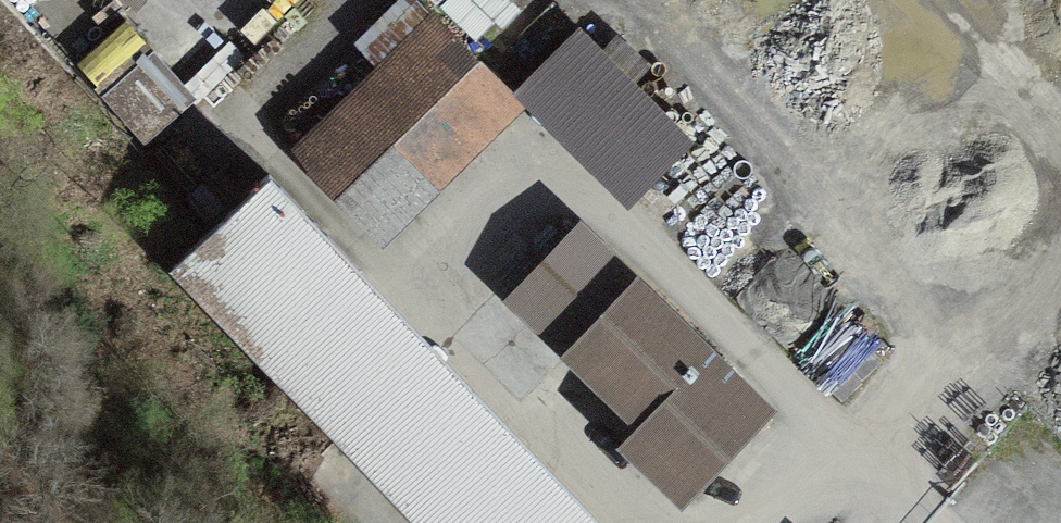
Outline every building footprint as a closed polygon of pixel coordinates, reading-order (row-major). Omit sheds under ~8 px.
[(520,0),(451,0),(481,34),(520,0)] [(514,83),(630,200),(698,133),(582,16),(514,83)] [(431,21),(300,150),(383,234),(513,105),(431,21)] [(173,265),(420,522),(601,522),(269,173),(173,265)] [(577,225),(511,294),(642,420),(625,438),(684,495),(766,410),(577,225)]
